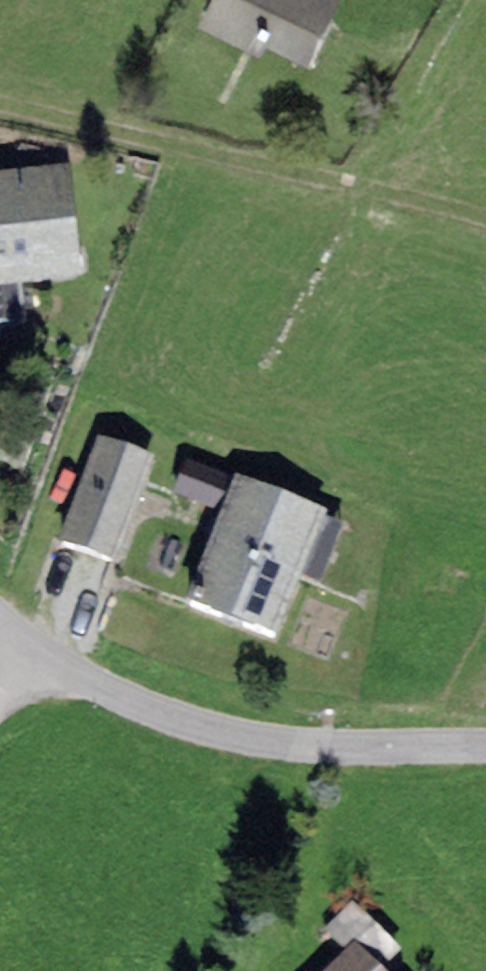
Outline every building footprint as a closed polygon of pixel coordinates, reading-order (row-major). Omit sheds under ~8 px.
[(196,7),(260,36),(267,24),(308,46),(333,0),(200,0),(196,7)] [(0,173),(0,284),(23,281),(84,276),(71,165),(0,173)] [(23,281),(0,284),(0,328),(28,325),(23,281)] [(153,453),(98,433),(58,541),(114,561),(153,453)] [(174,493),(223,509),(233,478),(184,462),(174,493)] [(326,511),(233,478),(223,509),(187,603),(278,637),(302,575),(323,519),(326,511)] [(302,575),(321,582),(343,525),(323,519),(302,575)] [(356,943),(382,970),(401,950),(356,902),(324,929),(347,953),(356,943)] [(382,970),(356,943),(347,953),(328,970),(384,970),(382,970)]
